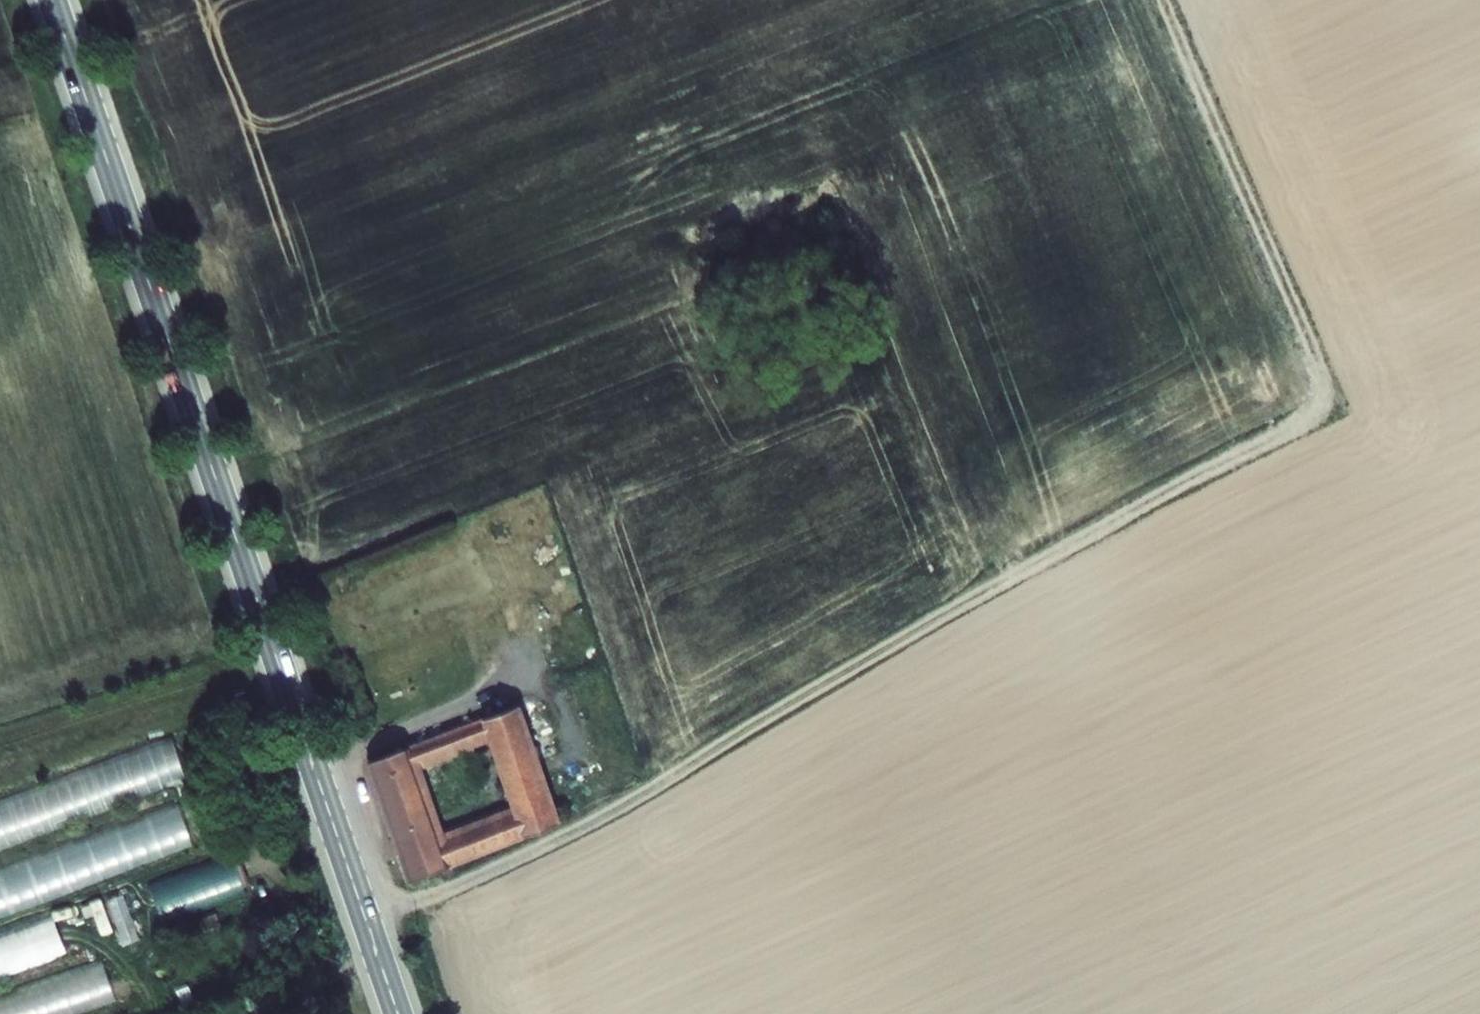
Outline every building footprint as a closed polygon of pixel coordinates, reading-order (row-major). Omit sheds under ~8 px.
[(521,708),(368,765),(410,884),(560,825),(521,708)] [(0,793),(0,841),(188,786),(174,742),(0,793)] [(472,751),(478,766),(497,758),(493,744),(472,751)] [(519,816),(507,784),(432,813),(442,846),(519,816)] [(0,861),(0,908),(193,848),(180,805),(0,861)] [(148,881),(162,922),(246,892),(232,851),(148,881)] [(0,931),(0,975),(67,952),(54,913),(0,931)]
